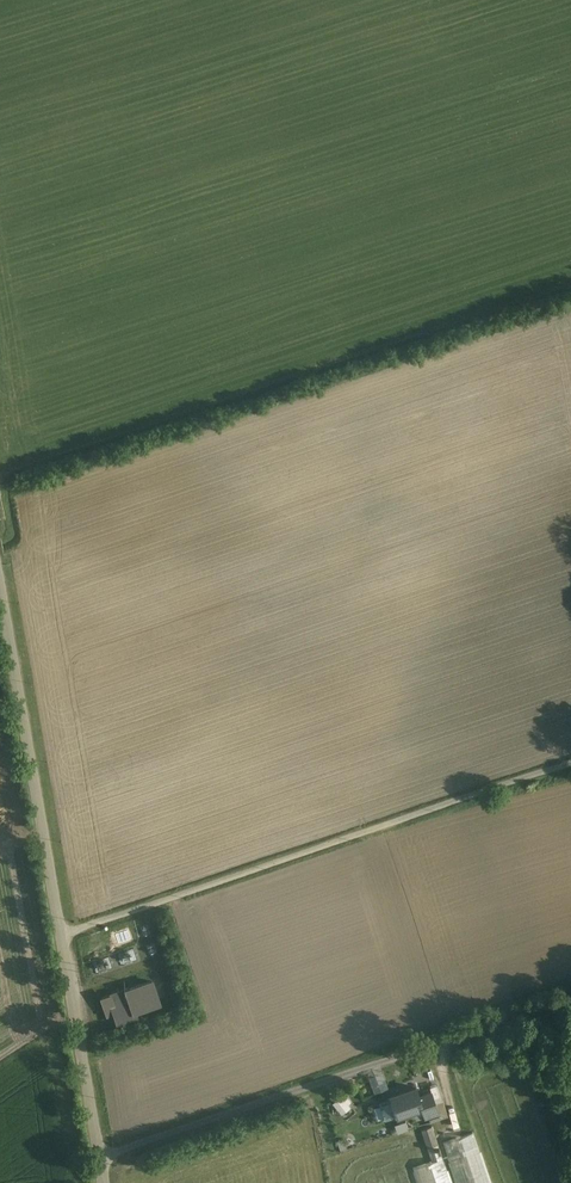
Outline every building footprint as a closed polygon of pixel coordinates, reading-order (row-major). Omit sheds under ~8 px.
[(151,981),(101,998),(107,1015),(114,1013),(117,1022),(136,1015),(134,1011),(159,1003),(151,981)] [(387,1086),(381,1072),(370,1076),(376,1091),(387,1086)] [(415,1087),(390,1095),(397,1115),(421,1107),(422,1107),(418,1095),(415,1087)] [(431,1091),(418,1095),(422,1107),(421,1107),(424,1116),(427,1115),(437,1112),(434,1102),(431,1091)] [(357,1111),(344,1093),(333,1101),(346,1119),(357,1111)] [(442,1100),(434,1102),(437,1112),(427,1115),(429,1122),(447,1115),(442,1100)] [(431,1126),(420,1130),(431,1161),(442,1157),(431,1126)] [(442,1142),(456,1182),(490,1182),(473,1132),(442,1142)] [(412,1168),(417,1182),(451,1182),(442,1157),(431,1161),(425,1163),(412,1168)]
